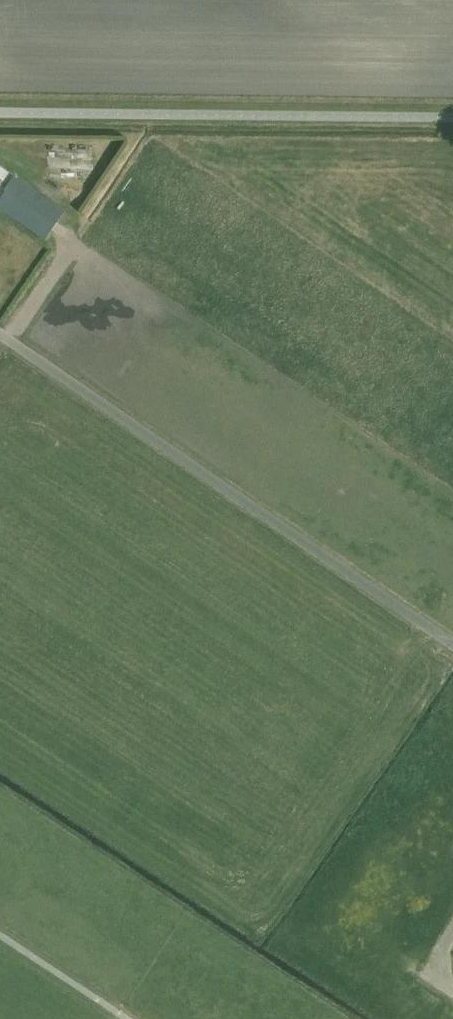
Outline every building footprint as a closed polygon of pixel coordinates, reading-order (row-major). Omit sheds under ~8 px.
[(76,143),(76,168),(104,168),(105,143),(76,143)] [(0,168),(0,198),(14,178),(0,168)]
